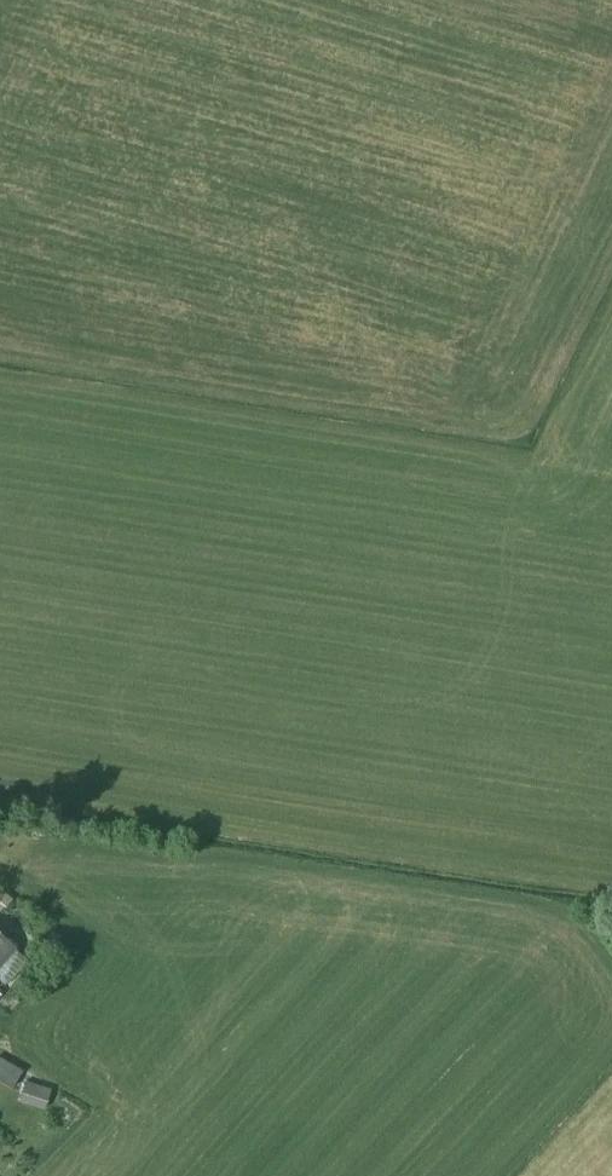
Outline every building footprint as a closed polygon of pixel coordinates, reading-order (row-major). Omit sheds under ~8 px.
[(16,951),(18,949),(0,932),(0,968),(16,951)] [(0,1058),(0,1080),(13,1087),(22,1070),(0,1058)] [(26,1080),(19,1101),(44,1109),(52,1088),(26,1080)]
